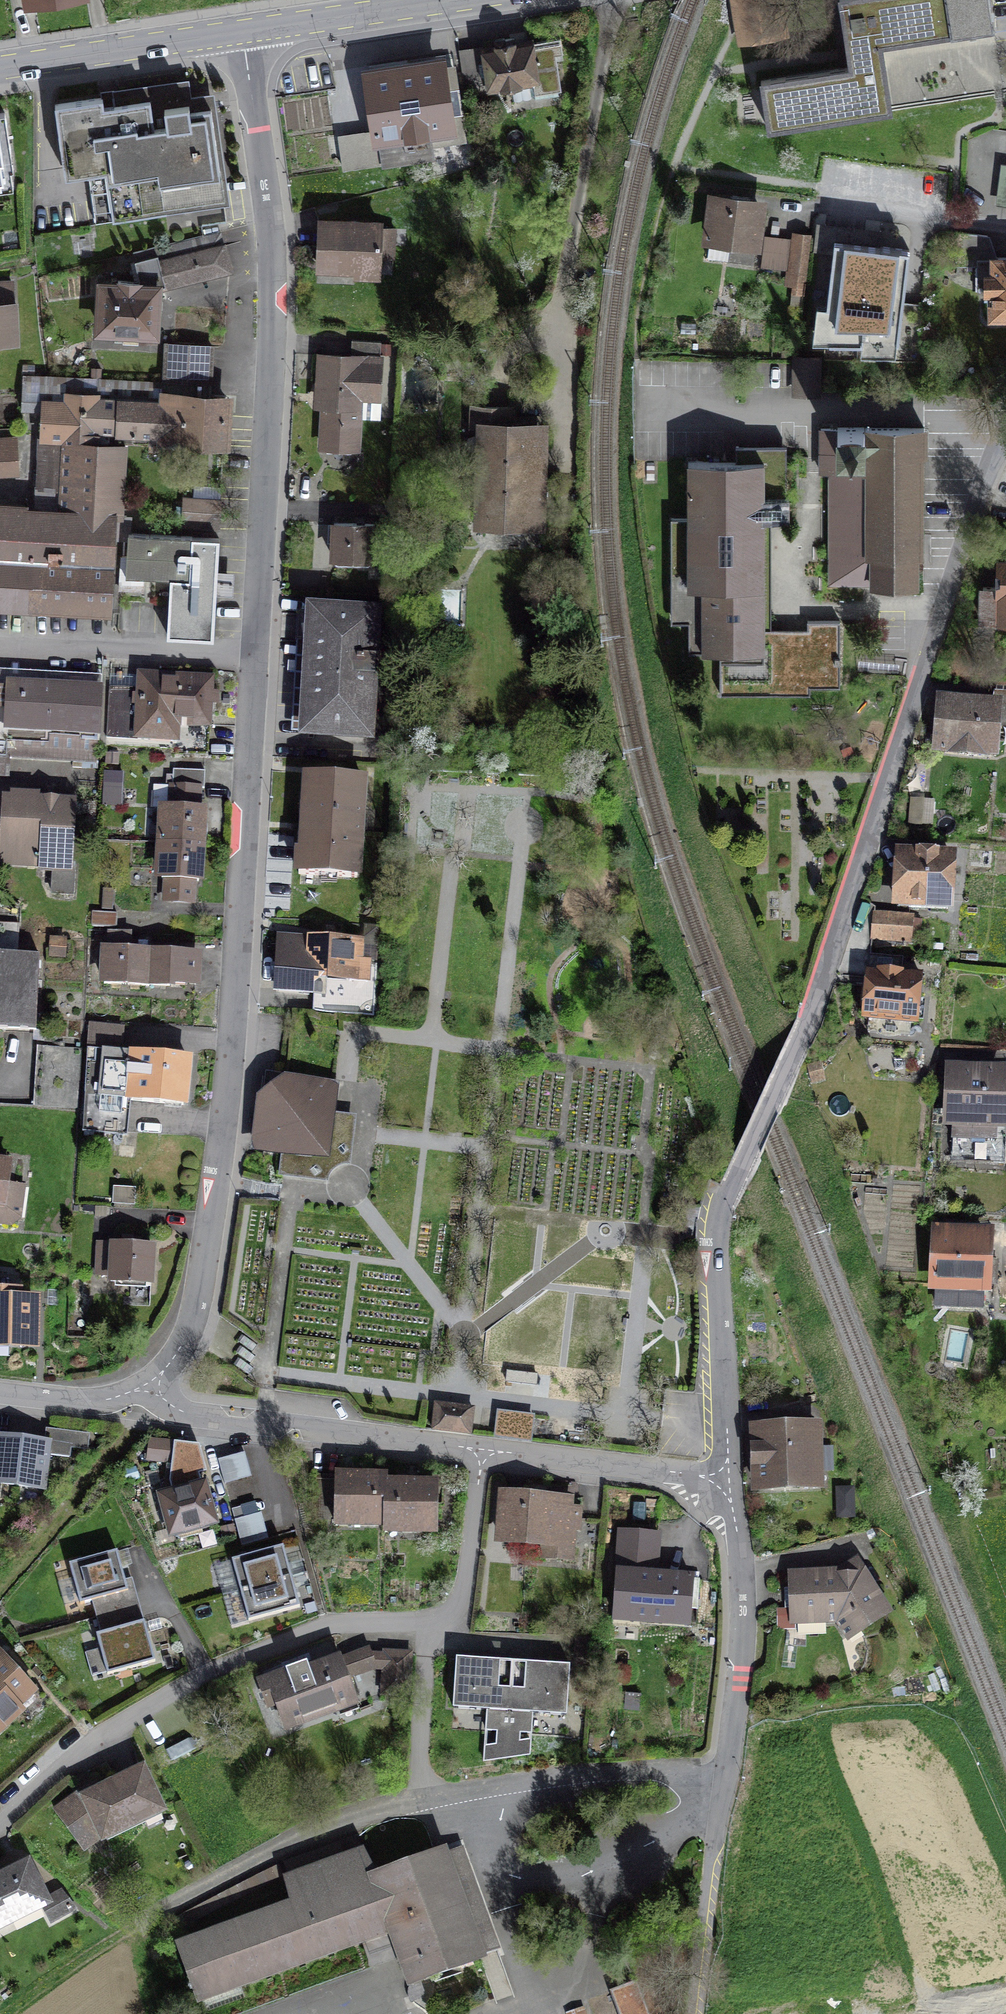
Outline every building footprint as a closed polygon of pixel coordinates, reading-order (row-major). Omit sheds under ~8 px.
[(743,38),(782,31),(777,0),(737,0),(743,38)] [(850,67),(761,81),(769,130),(892,111),(882,45),(993,28),(989,0),(840,0),(850,67)] [(885,50),(893,105),(1004,89),(996,36),(980,38),(982,52),(951,57),(954,75),(957,75),(959,90),(934,93),(931,74),(908,78),(903,47),(885,50)] [(460,53),(465,90),(489,87),(489,89),(529,83),(531,96),(541,99),(559,96),(559,92),(562,91),(556,55),(563,54),(561,39),(505,46),(504,39),(494,40),(495,48),(460,53)] [(440,69),(371,78),(378,128),(375,128),(376,131),(378,130),(383,163),(431,157),(427,126),(448,123),(440,69)] [(102,99),(56,105),(65,168),(87,165),(89,172),(106,169),(108,185),(90,188),(95,223),(166,213),(165,207),(223,198),(210,108),(193,111),(191,96),(187,97),(186,87),(113,97),(115,107),(103,108),(102,99)] [(343,89),(346,116),(361,114),(357,87),(343,89)] [(5,113),(0,113),(0,189),(13,187),(11,170),(13,169),(5,113)] [(344,168),(376,164),(371,134),(339,139),(344,168)] [(752,263),(759,205),(748,204),(749,198),(732,196),(731,202),(715,200),(710,237),(732,240),(730,260),(752,263)] [(394,229),(319,224),(317,264),(355,266),(355,274),(379,275),(380,249),(394,250),(394,229)] [(141,287),(156,288),(229,270),(220,232),(133,253),(139,281),(118,280),(118,286),(141,287)] [(994,314),(1005,313),(1005,257),(995,257),(987,236),(956,232),(956,266),(977,266),(977,275),(987,275),(987,290),(994,290),(994,314)] [(796,234),(790,284),(794,284),(793,292),(804,293),(811,236),(796,234)] [(830,307),(829,343),(862,344),(863,337),(898,341),(909,250),(834,241),(827,307),(830,307)] [(15,341),(12,282),(0,282),(0,342),(15,341)] [(141,287),(118,286),(103,285),(100,329),(153,332),(156,288),(141,287)] [(321,355),(318,393),(325,394),(322,445),(357,447),(359,396),(378,397),(381,342),(352,340),(351,357),(321,355)] [(165,379),(210,382),(212,346),(179,344),(178,360),(166,360),(165,379)] [(817,359),(796,358),(795,392),(817,393),(817,359)] [(41,437),(63,438),(60,489),(59,513),(0,510),(0,604),(119,611),(120,587),(124,533),(126,533),(127,515),(113,514),(118,433),(162,436),(164,398),(209,400),(210,382),(165,379),(165,383),(24,375),(22,408),(43,409),(41,437)] [(209,400),(164,398),(162,436),(224,439),(226,401),(209,400)] [(533,478),(535,427),(510,426),(510,406),(474,405),(473,427),(483,427),(480,514),(504,514),(504,521),(539,522),(540,479),(533,478)] [(821,473),(832,473),(831,581),(873,581),(873,585),(915,585),(916,555),(920,555),(920,454),(924,454),(924,428),(821,429),(821,473)] [(16,437),(0,438),(0,468),(18,467),(16,437)] [(60,489),(63,438),(41,437),(39,437),(36,487),(60,489)] [(719,694),(763,694),(763,634),(763,520),(788,520),(788,497),(786,497),(786,446),(736,446),(736,462),(688,461),(688,518),(671,518),(671,623),(688,623),(689,653),(720,653),(719,694)] [(220,515),(197,514),(197,528),(219,529),(220,515)] [(334,522),(333,558),(372,559),(372,574),(388,572),(389,531),(374,530),(374,524),(334,522)] [(126,533),(124,533),(120,587),(141,588),(142,576),(171,577),(168,635),(213,638),(218,538),(126,533)] [(1000,562),(1000,587),(983,587),(982,619),(1005,619),(1005,562),(1000,562)] [(306,734),(367,737),(371,680),(374,680),(375,662),(372,662),(374,618),(313,615),(306,734)] [(808,633),(763,634),(763,694),(810,694),(810,687),(840,687),(840,621),(808,621),(808,633)] [(176,749),(176,754),(206,756),(210,681),(141,677),(140,691),(109,688),(106,737),(128,738),(127,746),(176,749)] [(0,687),(0,776),(5,776),(7,756),(97,761),(101,692),(0,687)] [(994,708),(944,703),(940,748),(996,751),(998,731),(993,730),(994,708)] [(172,786),(199,788),(204,788),(205,771),(173,769),(172,786)] [(301,850),(299,874),(357,877),(362,780),(308,777),(303,851),(301,850)] [(121,806),(122,786),(105,785),(104,805),(121,806)] [(202,810),(198,810),(199,788),(172,786),(158,786),(154,790),(153,808),(166,808),(164,844),(200,846),(202,810)] [(10,801),(7,861),(43,863),(43,868),(54,869),(52,893),(72,894),(74,869),(67,868),(71,805),(10,801)] [(200,846),(164,844),(162,879),(175,879),(173,901),(192,902),(194,880),(198,881),(200,846)] [(951,861),(900,858),(898,899),(948,902),(951,861)] [(117,914),(93,912),(92,926),(116,928),(117,914)] [(921,920),(874,915),(872,935),(919,940),(921,920)] [(0,924),(0,954),(18,955),(20,924),(0,924)] [(129,932),(109,931),(108,949),(106,949),(104,984),(170,986),(170,975),(196,976),(197,960),(171,959),(171,952),(128,950),(129,932)] [(325,993),(326,974),(350,976),(349,981),(368,982),(369,961),(359,961),(360,942),(281,938),(278,990),(325,993)] [(0,954),(0,1029),(36,1031),(40,956),(18,955),(0,954)] [(868,971),(864,1018),(917,1023),(921,976),(868,971)] [(88,1023),(87,1048),(125,1049),(125,1024),(88,1023)] [(42,1046),(39,1106),(79,1108),(82,1048),(42,1046)] [(187,1059),(88,1049),(84,1128),(123,1132),(126,1100),(183,1105),(187,1059)] [(1005,1137),(1005,1067),(977,1066),(977,1069),(972,1069),(972,1076),(954,1075),(950,1161),(980,1163),(981,1155),(1005,1157),(1005,1137)] [(262,1101),(256,1147),(303,1152),(308,1141),(313,1137),(325,1134),(333,1087),(286,1082),(262,1101)] [(10,1223),(18,1217),(23,1188),(7,1186),(10,1165),(0,1163),(0,1221),(10,1223)] [(134,1189),(114,1187),(113,1203),(133,1204),(134,1189)] [(982,1283),(996,1284),(997,1261),(984,1260),(986,1230),(954,1229),(954,1233),(936,1231),(934,1245),(939,1246),(937,1305),(981,1307),(982,1283)] [(153,1248),(98,1243),(96,1274),(111,1275),(111,1281),(151,1283),(153,1248)] [(35,1344),(35,1303),(17,1302),(18,1295),(0,1295),(0,1343),(35,1344)] [(503,1413),(500,1437),(530,1441),(533,1417),(503,1413)] [(434,1414),(433,1430),(470,1435),(472,1419),(434,1414)] [(759,1433),(761,1484),(814,1482),(811,1420),(792,1421),(792,1432),(759,1433)] [(43,1489),(49,1444),(79,1448),(81,1434),(47,1430),(45,1443),(0,1437),(0,1483),(43,1489)] [(173,1463),(175,1443),(150,1440),(148,1460),(173,1463)] [(245,1453),(218,1460),(224,1483),(251,1476),(245,1453)] [(385,1521),(386,1521),(387,1485),(387,1480),(367,1479),(367,1474),(353,1474),(352,1479),(313,1478),(312,1519),(385,1521)] [(407,1486),(387,1485),(386,1521),(386,1527),(436,1528),(437,1486),(421,1486),(421,1481),(407,1481),(407,1486)] [(171,1496),(164,1498),(173,1532),(212,1522),(202,1488),(187,1492),(185,1485),(169,1489),(171,1496)] [(837,1489),(838,1516),(853,1516),(852,1488),(837,1489)] [(505,1495),(501,1540),(569,1544),(570,1522),(578,1523),(579,1507),(555,1506),(555,1499),(505,1495)] [(261,1513),(235,1520),(242,1546),(268,1538),(261,1513)] [(621,1531),(616,1610),(641,1612),(640,1621),(689,1622),(691,1600),(697,1600),(698,1580),(646,1576),(647,1557),(657,1557),(658,1533),(621,1531)] [(232,1560),(240,1591),(291,1577),(283,1546),(232,1560)] [(80,1604),(92,1601),(96,1617),(132,1607),(117,1551),(69,1564),(80,1604)] [(794,1576),(795,1619),(828,1618),(828,1622),(837,1621),(846,1636),(884,1612),(855,1565),(839,1574),(794,1576)] [(291,1577),(240,1591),(248,1621),(300,1607),(291,1577)] [(144,1621),(136,1624),(132,1607),(96,1617),(101,1633),(96,1635),(107,1674),(155,1661),(144,1621)] [(276,1704),(284,1725),(338,1706),(335,1699),(352,1693),(344,1671),(373,1661),(368,1649),(310,1672),(306,1662),(259,1681),(268,1707),(276,1704)] [(385,1652),(383,1693),(408,1695),(410,1653),(385,1652)] [(20,1707),(16,1703),(32,1688),(4,1656),(0,1659),(0,1726),(20,1707)] [(485,1730),(508,1732),(513,1662),(456,1658),(453,1708),(487,1710),(485,1730)] [(566,1715),(570,1665),(513,1662),(508,1732),(531,1733),(533,1713),(566,1715)] [(141,1772),(86,1798),(102,1830),(104,1834),(142,1816),(139,1810),(156,1802),(141,1772)] [(80,1845),(102,1830),(86,1798),(77,1805),(73,1799),(56,1812),(80,1845)] [(357,1837),(285,1863),(288,1871),(360,1845),(357,1837)] [(379,1874),(362,1851),(286,1879),(293,1906),(180,1947),(199,1999),(362,1939),(369,1958),(399,1947),(412,1983),(481,1958),(442,1851),(379,1874)] [(41,1904),(51,1920),(74,1908),(61,1893),(45,1901),(27,1865),(3,1877),(1,1872),(0,1872),(0,1924),(41,1904)] [(279,1865),(175,1919),(180,1928),(284,1874),(279,1865)]
